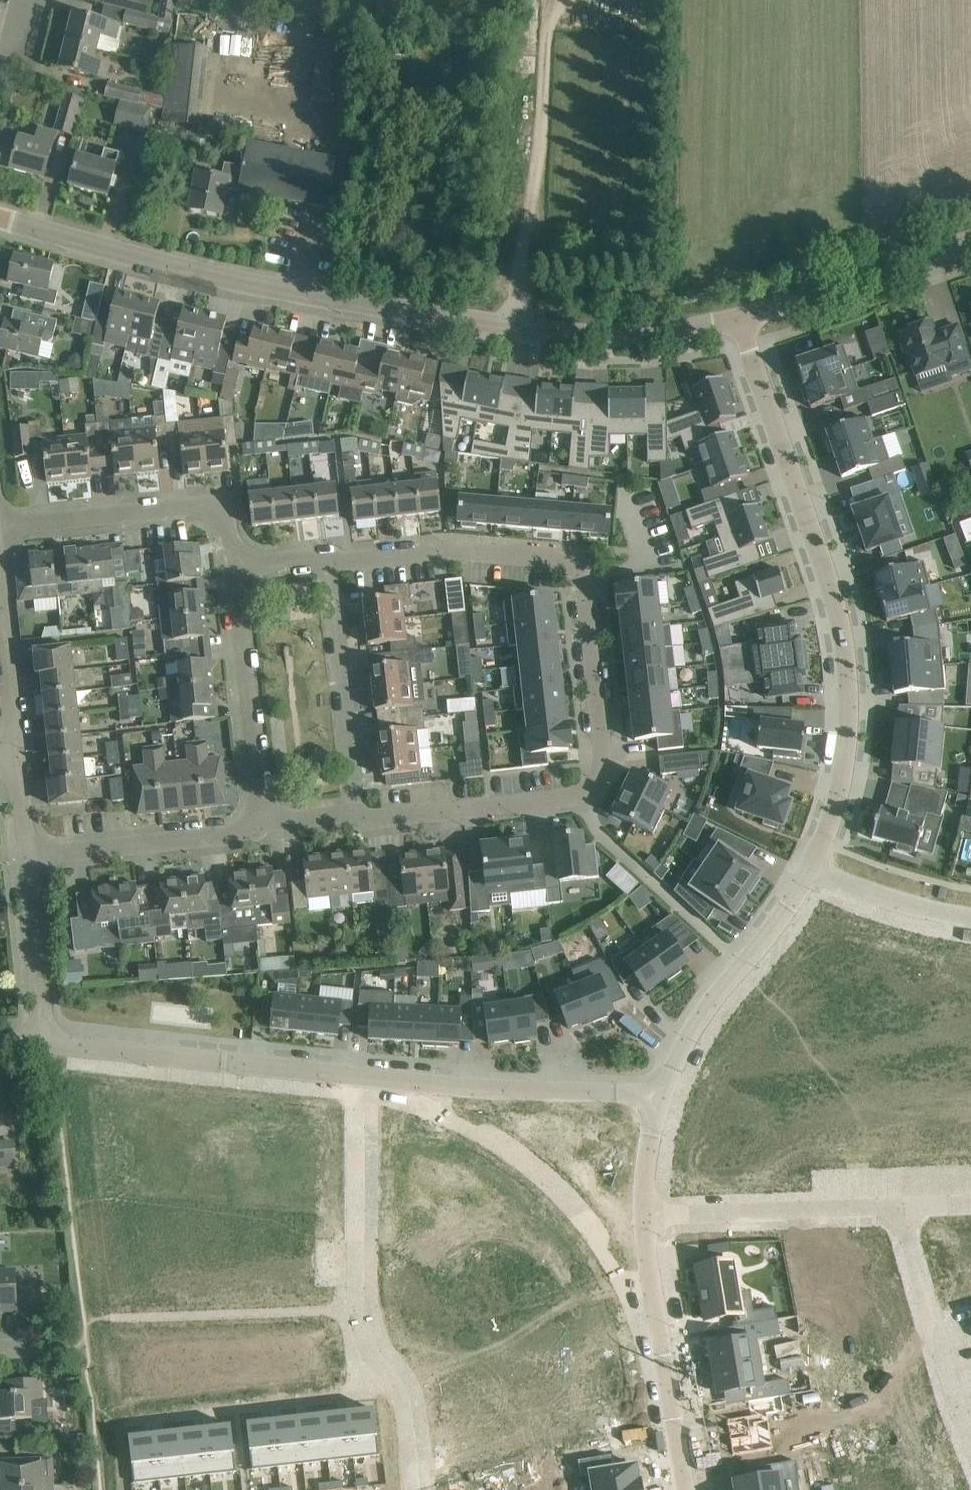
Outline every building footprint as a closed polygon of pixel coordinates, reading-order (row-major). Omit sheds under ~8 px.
[(105,5),(127,11),(148,15),(151,0),(106,0),(105,5)] [(158,17),(171,21),(174,0),(161,0),(158,17)] [(127,11),(124,23),(125,24),(156,31),(169,34),(172,21),(171,21),(158,17),(148,15),(127,11)] [(72,14),(66,41),(98,49),(116,54),(120,40),(116,39),(120,26),(101,21),(72,14)] [(319,40),(313,99),(344,102),(350,44),(352,29),(321,26),(319,40)] [(66,41),(59,68),(78,73),(106,80),(110,67),(94,63),(98,49),(66,41)] [(204,122),(204,44),(171,44),(171,122),(204,122)] [(110,83),(106,96),(121,100),(138,104),(138,103),(162,109),(164,97),(142,92),(141,91),(110,83)] [(413,86),(411,95),(439,101),(441,91),(413,86)] [(65,94),(55,129),(71,133),(80,98),(65,94)] [(121,100),(115,125),(148,133),(152,107),(138,104),(121,100)] [(11,168),(10,169),(43,178),(48,159),(55,133),(53,133),(39,129),(35,142),(19,137),(16,149),(0,144),(0,166),(11,168)] [(148,138),(147,145),(160,146),(161,139),(148,138)] [(197,171),(189,210),(220,217),(226,188),(238,190),(238,191),(326,209),(330,190),(332,182),(337,157),(248,140),(243,165),(226,161),(223,176),(197,171)] [(74,166),(69,185),(107,196),(113,177),(119,153),(104,149),(100,161),(77,155),(74,166)] [(14,254),(8,281),(33,287),(30,299),(54,305),(57,292),(47,289),(54,263),(14,254)] [(96,322),(88,354),(100,357),(103,347),(103,344),(125,349),(136,297),(116,292),(109,322),(97,319),(96,322)] [(136,297),(125,349),(126,347),(138,350),(137,355),(158,360),(163,335),(152,332),(159,302),(136,297)] [(163,335),(158,360),(169,363),(170,359),(192,365),(204,313),(183,308),(178,330),(176,338),(163,335)] [(204,313),(192,365),(193,365),(192,366),(213,371),(212,373),(213,373),(225,376),(227,368),(231,351),(219,348),(224,327),(226,318),(204,313)] [(0,341),(0,348),(18,352),(37,357),(40,342),(47,343),(52,339),(53,334),(57,320),(32,314),(30,326),(5,321),(0,341)] [(79,317),(76,329),(93,333),(96,322),(79,317)] [(898,337),(904,354),(907,353),(915,377),(945,367),(949,377),(951,376),(970,369),(970,367),(969,362),(970,362),(957,325),(935,332),(932,326),(931,321),(920,324),(900,332),(901,336),(898,337)] [(234,355),(232,361),(265,369),(274,329),(254,325),(251,339),(239,336),(234,355)] [(274,329),(265,369),(291,375),(288,386),(295,387),(303,351),(292,349),(295,334),(274,329)] [(303,351),(295,387),(328,395),(330,384),(339,345),(319,340),(316,354),(303,351)] [(886,342),(870,348),(874,360),(890,354),(886,342)] [(339,345),(330,384),(342,387),(340,397),(339,399),(359,404),(362,392),(368,367),(357,364),(360,350),(359,349),(339,345)] [(798,360),(795,361),(803,384),(851,368),(843,345),(810,356),(809,353),(797,357),(798,360)] [(368,367),(362,392),(375,395),(376,390),(396,395),(406,355),(385,350),(383,362),(371,359),(369,367),(368,367)] [(396,395),(395,399),(397,402),(412,406),(416,404),(417,402),(419,402),(421,402),(421,400),(429,402),(431,396),(435,377),(423,374),(426,359),(406,355),(396,395)] [(223,388),(221,397),(233,400),(235,391),(240,371),(227,368),(225,376),(223,386),(223,388)] [(804,387),(801,388),(805,402),(808,401),(811,408),(839,398),(844,411),(867,403),(874,400),(870,386),(858,390),(851,368),(803,384),(804,387)] [(11,372),(11,389),(40,390),(40,381),(56,381),(56,373),(11,372)] [(213,373),(211,383),(223,386),(225,376),(213,373)] [(465,387),(439,382),(443,438),(457,441),(461,419),(477,422),(486,376),(468,373),(465,387)] [(473,441),(471,455),(481,457),(501,459),(510,460),(519,398),(518,398),(502,395),(505,380),(486,376),(477,422),(509,428),(505,447),(473,441)] [(154,377),(152,388),(163,391),(166,391),(168,380),(154,377)] [(701,411),(666,422),(667,442),(680,437),(702,430),(720,423),(736,418),(731,406),(735,404),(728,384),(724,386),(722,377),(703,384),(701,381),(687,386),(691,398),(696,396),(701,411)] [(79,378),(59,380),(60,394),(80,392),(79,378)] [(108,381),(93,379),(94,396),(104,396),(109,395),(108,381)] [(519,398),(510,460),(530,463),(533,431),(552,433),(556,386),(537,385),(536,399),(519,398)] [(556,386),(552,433),(571,434),(568,468),(589,471),(590,458),(589,458),(591,404),(580,403),(574,403),(575,388),(556,386)] [(591,404),(589,458),(590,458),(610,457),(609,436),(627,436),(627,389),(608,389),(608,404),(591,404)] [(645,389),(627,389),(627,436),(647,435),(647,462),(667,462),(667,442),(666,422),(666,403),(646,403),(646,389),(645,389)] [(874,400),(867,403),(872,417),(905,405),(900,391),(874,400)] [(201,420),(199,420),(205,473),(227,470),(225,442),(237,441),(234,421),(234,417),(235,416),(233,401),(227,400),(225,400),(227,417),(222,418),(221,418),(201,420)] [(103,406),(96,406),(97,415),(96,415),(100,448),(112,447),(114,466),(115,475),(137,472),(131,419),(109,422),(105,422),(103,406)] [(86,436),(64,438),(69,480),(91,477),(90,469),(88,449),(100,448),(96,415),(86,416),(86,424),(84,425),(86,436)] [(178,415),(166,416),(168,441),(168,449),(180,447),(184,475),(205,473),(199,420),(178,422),(178,415)] [(153,418),(131,419),(137,472),(159,470),(156,442),(168,441),(166,416),(153,418)] [(828,438),(825,439),(830,453),(833,452),(834,454),(873,441),(872,440),(865,418),(826,431),(828,438)] [(28,427),(12,428),(15,457),(31,456),(44,454),(47,482),(69,480),(64,438),(42,441),(40,421),(28,423),(28,425),(28,427)] [(285,424),(282,439),(284,439),(303,436),(314,435),(312,422),(285,424)] [(321,425),(319,434),(327,434),(329,427),(321,425)] [(702,430),(680,437),(685,451),(696,447),(698,446),(705,467),(739,455),(731,432),(722,435),(706,441),(702,430)] [(427,433),(424,447),(439,450),(442,437),(427,433)] [(873,441),(834,454),(841,478),(868,468),(872,481),(893,474),(905,470),(901,456),(889,460),(881,437),(872,440),(873,441)] [(457,441),(443,438),(443,451),(443,452),(445,452),(455,453),(457,441)] [(360,440),(357,452),(368,454),(370,442),(360,440)] [(273,442),(264,443),(265,454),(276,453),(275,442),(273,442)] [(319,442),(308,443),(309,455),(320,454),(319,442)] [(370,442),(368,454),(378,456),(381,444),(370,442)] [(264,443),(253,444),(254,455),(265,454),(264,443)] [(308,443),(297,444),(299,456),(309,455),(308,443)] [(403,444),(400,456),(412,458),(414,447),(403,444)] [(414,447),(412,458),(422,461),(424,449),(414,447)] [(445,452),(444,462),(457,464),(458,454),(455,453),(445,452)] [(712,488),(700,492),(705,504),(727,497),(723,485),(747,477),(745,472),(750,470),(745,457),(741,459),(739,455),(705,467),(712,488)] [(502,459),(500,469),(513,471),(515,461),(502,459)] [(353,461),(343,461),(345,483),(355,482),(353,461)] [(926,464),(911,469),(915,483),(930,478),(926,464)] [(436,472),(414,474),(415,484),(419,514),(440,512),(438,492),(437,482),(436,472)] [(563,475),(561,485),(574,486),(575,476),(563,475)] [(854,508),(852,509),(853,511),(853,512),(866,549),(866,550),(867,552),(869,551),(868,550),(899,540),(900,540),(902,540),(901,539),(901,538),(900,538),(887,499),(899,495),(892,475),(865,484),(871,503),(856,508),(854,509),(854,508)] [(575,476),(574,486),(587,488),(588,478),(575,476)] [(671,479),(658,484),(661,493),(674,489),(671,479)] [(415,484),(393,486),(397,517),(419,514),(415,484)] [(335,485),(313,487),(317,518),(339,516),(336,496),(335,485)] [(393,486),(372,489),(375,519),(397,517),(393,486)] [(313,487),(292,490),(295,521),(317,518),(313,487)] [(370,489),(350,491),(353,522),(375,519),(372,489),(370,489)] [(292,490),(270,493),(273,523),(295,521),(292,490)] [(268,493),(248,495),(252,526),(273,523),(270,493),(268,493)] [(705,504),(685,511),(692,530),(714,522),(719,538),(763,523),(757,505),(743,509),(741,504),(737,493),(727,497),(705,504)] [(536,504),(534,529),(571,532),(573,507),(557,506),(558,496),(537,494),(536,500),(536,504)] [(459,498),(457,522),(462,523),(462,527),(476,528),(476,524),(495,526),(497,501),(459,498)] [(497,501),(495,526),(534,529),(536,504),(536,500),(515,498),(515,503),(497,501)] [(573,507),(571,532),(590,534),(590,538),(604,539),(604,535),(609,535),(611,511),(573,507)] [(680,513),(669,517),(672,527),(684,523),(680,513)] [(959,524),(966,542),(970,541),(970,519),(959,524)] [(724,553),(702,561),(705,568),(709,580),(761,562),(755,545),(769,541),(763,523),(719,538),(724,553)] [(179,546),(153,548),(153,553),(154,560),(155,572),(157,584),(185,581),(200,579),(198,561),(200,560),(200,555),(198,543),(179,546)] [(105,548),(88,550),(92,594),(93,594),(94,606),(105,605),(103,592),(103,588),(102,581),(113,579),(112,565),(110,545),(105,546),(105,548)] [(66,570),(54,571),(57,597),(57,598),(81,595),(92,594),(88,550),(69,552),(69,550),(64,550),(66,570)] [(30,571),(16,572),(18,595),(33,594),(33,600),(57,598),(57,597),(54,571),(52,554),(34,556),(34,553),(29,554),(30,571)] [(923,561),(874,574),(880,597),(925,586),(925,587),(930,586),(923,561)] [(705,568),(694,571),(698,583),(709,580),(705,568)] [(739,598),(707,609),(713,625),(714,629),(724,626),(777,610),(773,595),(786,591),(778,568),(752,577),(734,583),(739,598)] [(448,580),(445,580),(447,606),(448,614),(451,613),(453,613),(465,612),(462,584),(461,579),(448,580)] [(185,581),(157,584),(158,597),(160,610),(161,619),(204,614),(202,596),(204,596),(204,591),(186,593),(185,581)] [(116,610),(111,611),(113,631),(132,628),(131,621),(129,608),(127,582),(113,583),(114,586),(116,610)] [(618,590),(615,590),(617,611),(620,610),(620,609),(658,605),(655,582),(617,586),(618,590)] [(364,611),(359,612),(360,623),(403,618),(402,607),(411,606),(411,599),(409,584),(384,587),(385,598),(363,600),(364,611)] [(693,586),(683,589),(687,602),(697,599),(693,586)] [(925,586),(880,597),(886,621),(909,616),(913,629),(939,625),(935,608),(930,609),(925,587),(925,586)] [(551,595),(504,601),(506,624),(554,619),(551,595)] [(697,599),(687,602),(692,614),(701,611),(697,599)] [(658,605),(620,609),(620,610),(622,631),(660,627),(660,626),(658,605)] [(204,614),(161,619),(162,631),(163,641),(164,654),(194,650),(193,638),(208,637),(208,632),(206,632),(204,614)] [(473,615),(474,628),(484,627),(483,614),(473,615)] [(403,618),(360,623),(361,634),(366,633),(368,644),(390,642),(391,653),(416,650),(414,637),(405,638),(403,618)] [(554,619),(506,624),(509,649),(518,648),(518,645),(556,640),(554,619)] [(759,643),(719,648),(722,667),(722,668),(807,656),(805,641),(800,642),(799,637),(795,637),(793,622),(757,627),(759,643)] [(660,627),(622,631),(625,652),(672,647),(669,625),(660,626),(660,627)] [(914,643),(890,645),(892,669),(942,665),(939,625),(913,629),(914,643)] [(45,628),(42,638),(61,636),(61,631),(60,627),(45,628)] [(484,627),(474,628),(476,641),(486,640),(484,627)] [(91,628),(61,631),(61,636),(92,633),(91,628)] [(708,629),(698,631),(701,644),(711,641),(708,629)] [(127,638),(115,639),(116,651),(128,649),(127,638)] [(556,640),(518,645),(518,648),(520,665),(520,666),(559,662),(556,640)] [(711,641),(701,644),(704,656),(714,654),(711,641)] [(146,643),(133,645),(135,656),(147,655),(146,643)] [(41,650),(34,651),(36,670),(36,674),(41,674),(73,670),(72,666),(70,646),(61,647),(41,649),(41,650)] [(672,647),(625,652),(627,674),(664,670),(665,670),(675,669),(672,647)] [(128,649),(116,651),(117,661),(129,660),(128,649)] [(371,677),(366,678),(367,688),(423,683),(421,665),(433,663),(432,649),(416,650),(391,653),(392,664),(370,666),(371,677)] [(167,678),(157,679),(158,689),(211,683),(209,665),(212,665),(211,660),(195,661),(194,650),(164,654),(165,666),(167,677),(167,678)] [(807,656),(722,668),(724,687),(764,682),(766,698),(803,693),(801,677),(805,676),(804,671),(809,671),(807,656)] [(481,658),(471,659),(473,672),(482,671),(481,658)] [(520,665),(513,666),(516,687),(516,688),(561,683),(559,662),(520,666),(520,665)] [(942,665),(892,669),(894,694),(907,693),(918,692),(919,706),(920,706),(943,706),(944,690),(942,665)] [(73,670),(41,674),(43,689),(43,695),(75,691),(85,690),(84,684),(84,679),(74,680),(73,670)] [(664,670),(627,674),(630,695),(667,691),(665,670),(664,670)] [(482,671),(473,672),(474,684),(484,684),(482,671)] [(717,673),(707,673),(708,686),(718,686),(717,673)] [(131,674),(118,675),(120,687),(133,685),(131,674)] [(211,683),(158,689),(159,700),(169,699),(171,722),(192,720),(212,718),(211,706),(216,706),(216,700),(213,701),(211,683)] [(423,683),(367,688),(369,700),(374,699),(375,710),(397,708),(398,719),(423,716),(422,703),(425,703),(423,683)] [(516,687),(513,688),(516,713),(526,711),(525,709),(563,705),(561,683),(516,688),(516,687)] [(718,686),(708,686),(708,699),(719,699),(718,686)] [(75,691),(43,695),(45,708),(46,715),(77,712),(76,704),(75,691)] [(667,691),(630,695),(632,717),(670,712),(667,691)] [(128,694),(118,695),(119,708),(128,707),(140,706),(139,696),(128,697),(128,694)] [(475,699),(463,700),(464,712),(476,711),(475,699)] [(492,700),(483,701),(484,714),(494,713),(492,700)] [(563,705),(525,709),(526,711),(528,730),(528,731),(566,726),(566,725),(563,705)] [(128,707),(119,708),(120,720),(142,717),(140,706),(128,707)] [(893,743),(891,765),(893,765),(914,767),(912,785),(911,785),(911,786),(934,790),(935,788),(934,788),(936,769),(939,770),(941,748),(943,727),(940,726),(942,708),(943,708),(943,706),(920,706),(919,719),(918,724),(897,722),(896,722),(893,743)] [(760,721),(757,748),(773,750),(772,757),(796,759),(797,753),(801,753),(804,725),(790,724),(792,709),(765,708),(763,721),(760,720),(760,721)] [(670,712),(632,717),(635,740),(657,738),(658,750),(684,747),(683,735),(680,710),(670,712)] [(77,712),(46,715),(47,727),(48,737),(79,734),(78,724),(77,712)] [(476,713),(465,714),(466,723),(476,722),(476,713)] [(494,713),(484,714),(486,727),(495,726),(494,713)] [(379,743),(373,744),(374,755),(429,749),(427,730),(425,730),(423,716),(398,719),(399,730),(380,732),(377,732),(379,743)] [(528,730),(518,731),(523,768),(548,765),(546,752),(568,750),(568,746),(571,746),(569,725),(566,725),(566,726),(528,731),(528,730)] [(160,730),(151,732),(153,741),(161,740),(160,730)] [(79,734),(48,737),(49,746),(50,760),(82,756),(79,734)] [(205,741),(196,742),(203,807),(225,805),(223,783),(225,783),(222,757),(207,759),(205,741)] [(118,742),(105,743),(107,754),(119,753),(118,742)] [(188,761),(176,763),(182,810),(203,807),(196,742),(186,743),(188,761)] [(163,746),(152,747),(160,812),(182,810),(176,763),(165,764),(163,746)] [(145,766),(131,768),(134,793),(135,793),(138,815),(160,812),(152,747),(143,748),(145,766)] [(429,749),(374,755),(376,766),(381,766),(382,776),(386,776),(390,775),(391,787),(405,785),(431,782),(429,769),(432,768),(430,749),(429,749)] [(700,752),(659,757),(661,775),(702,770),(708,771),(712,751),(700,752)] [(119,753),(107,754),(108,765),(120,763),(119,753)] [(82,756),(50,760),(51,765),(53,781),(84,777),(82,756)] [(749,776),(737,811),(764,820),(763,824),(777,828),(778,825),(782,826),(791,802),(786,801),(786,800),(790,789),(767,781),(768,779),(774,762),(744,756),(739,772),(749,776)] [(466,765),(461,766),(462,779),(467,778),(483,777),(483,772),(482,764),(466,765)] [(628,776),(620,791),(659,810),(660,809),(661,807),(670,789),(633,771),(632,773),(631,776),(630,777),(628,776)] [(53,781),(48,781),(48,785),(50,804),(58,803),(58,805),(87,801),(84,777),(53,781)] [(121,778),(110,779),(111,790),(122,789),(121,778)] [(876,825),(872,839),(873,839),(873,838),(898,845),(896,849),(910,853),(911,849),(915,850),(915,851),(916,851),(916,850),(920,838),(921,839),(923,834),(921,834),(927,814),(940,818),(941,815),(947,793),(934,790),(911,786),(910,788),(902,814),(898,813),(897,814),(884,810),(882,809),(882,808),(881,808),(877,821),(875,820),(874,825),(876,825)] [(122,789),(111,790),(112,801),(124,799),(122,789)] [(613,812),(612,814),(653,834),(664,811),(660,809),(659,810),(620,791),(613,807),(615,808),(614,812),(613,812)] [(687,835),(702,840),(709,816),(694,812),(687,835)] [(719,846),(705,867),(745,894),(747,892),(750,894),(760,879),(758,877),(759,874),(747,866),(743,863),(746,859),(748,861),(749,860),(757,848),(717,829),(710,840),(719,846)] [(557,863),(544,865),(547,890),(561,889),(560,881),(587,878),(599,877),(595,844),(587,845),(583,846),(582,834),(554,837),(557,863)] [(521,837),(504,839),(510,890),(510,894),(547,890),(544,865),(531,866),(528,839),(526,840),(522,840),(521,837)] [(469,873),(468,873),(469,877),(473,913),(478,913),(480,912),(490,911),(490,910),(488,892),(507,890),(510,890),(504,839),(487,841),(487,844),(483,845),(483,844),(481,845),(484,871),(469,873)] [(369,849),(347,852),(352,894),(353,905),(375,902),(378,942),(393,941),(391,922),(391,918),(388,883),(387,875),(372,877),(369,853),(369,849)] [(444,849),(421,852),(426,894),(448,892),(449,902),(449,908),(449,911),(465,910),(465,905),(464,895),(461,875),(459,851),(444,852),(444,849)] [(347,852),(325,854),(331,910),(341,909),(341,906),(340,895),(352,894),(347,852)] [(402,882),(388,883),(391,918),(407,916),(406,907),(405,896),(426,894),(421,852),(399,854),(400,858),(402,882)] [(306,884),(291,886),(293,906),(294,912),(310,910),(330,908),(330,910),(331,910),(325,854),(303,857),(306,884)] [(652,855),(645,863),(655,871),(662,864),(652,855)] [(681,880),(674,891),(706,922),(715,909),(712,908),(715,904),(720,907),(731,915),(733,912),(736,914),(746,899),(743,897),(745,894),(705,867),(691,887),(681,880)] [(272,868),(250,871),(256,926),(257,926),(272,924),(272,925),(274,925),(290,923),(289,916),(287,896),(275,897),(273,873),(272,868)] [(231,902),(220,903),(223,930),(224,940),(225,946),(258,942),(257,926),(256,926),(250,871),(228,873),(229,882),(231,902)] [(204,876),(182,878),(187,928),(188,930),(205,928),(205,932),(217,931),(223,930),(220,903),(207,904),(205,884),(204,876)] [(163,909),(151,911),(154,938),(172,936),(171,930),(187,928),(182,878),(159,880),(163,909)] [(136,883),(114,885),(119,934),(120,945),(121,947),(155,943),(154,938),(151,911),(139,912),(136,887),(136,883)] [(94,917),(71,919),(74,951),(94,948),(93,944),(102,943),(102,947),(120,945),(119,934),(114,885),(91,888),(94,917)] [(645,949),(644,949),(665,979),(666,978),(668,981),(682,971),(680,968),(687,963),(680,953),(675,947),(692,934),(698,940),(699,939),(672,914),(652,929),(659,939),(645,949)] [(591,926),(579,932),(586,946),(598,940),(591,926)] [(550,930),(540,931),(542,944),(552,943),(550,930)] [(356,934),(343,935),(344,944),(357,943),(356,934)] [(639,941),(611,961),(623,983),(634,976),(646,992),(665,979),(644,949),(645,949),(639,941)] [(548,945),(534,949),(538,961),(552,957),(548,945)] [(531,952),(519,953),(522,969),(535,968),(531,952)] [(501,955),(489,957),(490,965),(491,970),(502,968),(502,963),(501,955)] [(267,959),(261,960),(261,964),(262,973),(267,973),(283,972),(282,958),(267,959)] [(451,959),(440,960),(440,968),(452,967),(451,959)] [(439,960),(427,961),(427,974),(439,975),(439,960)] [(81,962),(63,963),(64,986),(82,985),(81,962)] [(166,962),(157,963),(159,981),(192,979),(192,978),(191,963),(191,962),(167,964),(166,962)] [(207,962),(191,963),(192,978),(226,975),(225,963),(208,965),(207,962)] [(406,969),(394,970),(395,978),(407,977),(406,969)] [(310,970),(299,971),(299,978),(311,978),(310,970)] [(382,971),(381,971),(382,980),(395,979),(395,978),(394,970),(382,971)] [(283,972),(267,973),(276,984),(279,984),(296,986),(298,986),(299,978),(298,971),(283,972)] [(599,978),(577,986),(590,1020),(592,1019),(593,1022),(608,1017),(606,1013),(612,1011),(599,978)] [(261,1010),(260,1019),(272,1020),(271,1029),(294,1032),(297,996),(295,996),(296,986),(279,984),(278,991),(278,994),(269,993),(267,1010),(261,1010)] [(577,986),(555,995),(568,1028),(590,1020),(577,986)] [(359,1000),(358,1028),(370,1028),(369,1040),(391,1041),(393,1005),(394,1005),(394,995),(393,995),(371,994),(371,1000),(360,1000),(359,1000)] [(542,995),(507,1000),(513,1040),(514,1040),(515,1043),(530,1041),(530,1038),(536,1037),(534,1023),(549,1021),(542,995)] [(297,996),(294,1032),(315,1034),(319,998),(297,996)] [(319,998),(315,1034),(337,1036),(338,1025),(350,1026),(353,1002),(341,1001),(319,998)] [(507,1000),(484,1003),(490,1044),(513,1040),(507,1000)] [(393,1005),(391,1041),(413,1042),(415,1006),(394,1005),(393,1005)] [(415,1006),(413,1042),(422,1043),(422,1046),(423,1046),(436,1047),(438,1007),(415,1006)] [(438,1007),(436,1047),(438,1047),(449,1047),(449,1044),(458,1044),(460,1008),(438,1007)] [(947,1064),(939,1064),(939,1076),(947,1076),(947,1064)] [(955,1064),(947,1064),(947,1076),(955,1076),(955,1064)] [(891,1066),(883,1066),(883,1078),(891,1078),(891,1066)] [(899,1066),(891,1066),(891,1078),(899,1078),(899,1066)] [(856,1067),(848,1068),(849,1080),(857,1079),(856,1067)] [(848,1068),(840,1068),(841,1080),(849,1080),(848,1068)] [(14,1165),(13,1142),(0,1143),(0,1165),(14,1165)] [(431,1166),(413,1199),(430,1210),(442,1194),(457,1205),(482,1170),(466,1159),(457,1172),(436,1157),(431,1166)] [(723,1262),(697,1266),(706,1320),(731,1315),(733,1328),(778,1320),(775,1307),(753,1311),(750,1291),(738,1293),(732,1261),(723,1262)] [(16,1311),(14,1270),(0,1271),(0,1312),(16,1311)] [(734,1342),(710,1346),(714,1369),(761,1362),(757,1341),(780,1337),(778,1322),(732,1329),(734,1342)] [(605,1361),(559,1376),(562,1395),(582,1392),(585,1411),(597,1409),(627,1404),(624,1385),(609,1388),(605,1361)] [(761,1362),(714,1369),(718,1393),(742,1389),(744,1402),(790,1394),(787,1379),(764,1383),(761,1362)] [(0,1392),(0,1420),(31,1419),(30,1400),(42,1399),(42,1379),(6,1380),(6,1392),(0,1392)] [(746,1417),(722,1421),(724,1430),(723,1430),(725,1443),(726,1443),(728,1456),(769,1449),(763,1415),(780,1412),(778,1397),(743,1403),(746,1417)] [(589,1430),(569,1433),(573,1457),(619,1449),(615,1425),(630,1422),(627,1404),(597,1409),(585,1411),(589,1430)] [(374,1409),(348,1412),(353,1458),(379,1455),(374,1409)] [(348,1412),(323,1415),(328,1461),(353,1458),(348,1412)] [(323,1415),(298,1418),(303,1464),(328,1461),(323,1415)] [(298,1418),(273,1421),(278,1467),(303,1464),(298,1418)] [(273,1421),(247,1424),(252,1470),(278,1467),(273,1421)] [(231,1425),(205,1428),(210,1475),(236,1472),(231,1425)] [(205,1428),(180,1431),(185,1478),(210,1475),(205,1428)] [(180,1431),(155,1434),(160,1480),(185,1478),(180,1431)] [(155,1434),(128,1437),(134,1483),(160,1480),(155,1434)] [(578,1461),(581,1477),(590,1475),(593,1489),(642,1489),(640,1480),(638,1480),(636,1465),(613,1469),(611,1456),(578,1461)] [(40,1459),(1,1460),(2,1487),(54,1485),(53,1477),(52,1458),(40,1459)] [(733,1482),(735,1489),(782,1489),(781,1480),(798,1477),(796,1461),(756,1468),(758,1478),(733,1482)] [(367,1479),(356,1480),(356,1488),(368,1487),(367,1479)] [(331,1483),(331,1489),(339,1489),(343,1489),(342,1481),(331,1483)]
